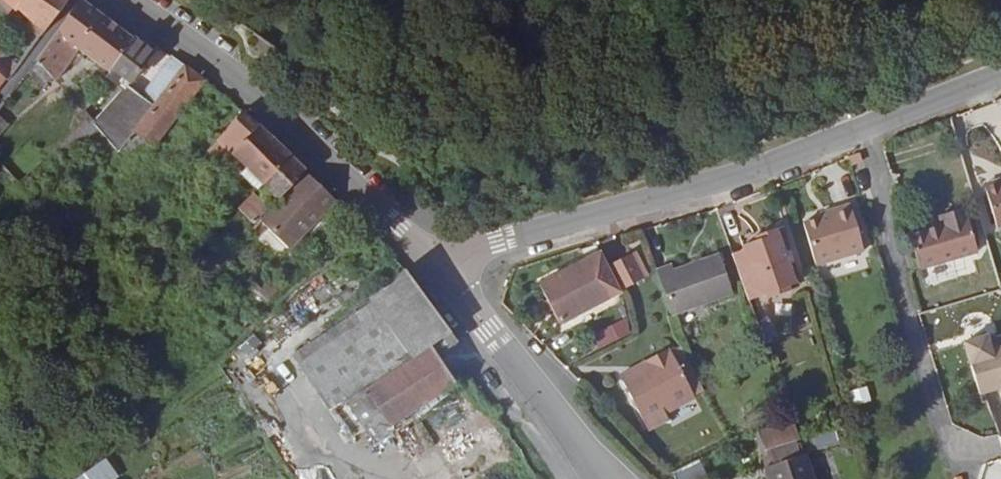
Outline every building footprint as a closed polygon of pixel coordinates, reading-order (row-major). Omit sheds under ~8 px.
[(15,10),(17,8),(37,27),(44,33),(59,13),(68,0),(2,0),(15,10)] [(134,38),(81,0),(79,0),(56,31),(37,59),(55,82),(78,50),(108,73),(134,38)] [(44,33),(37,27),(32,32),(39,39),(44,33)] [(128,86),(153,52),(134,38),(108,73),(109,73),(127,86),(128,86)] [(185,65),(175,58),(144,98),(153,105),(185,65)] [(152,148),(204,79),(185,65),(153,105),(132,132),(151,147),(152,148)] [(127,86),(109,73),(105,78),(123,91),(127,86)] [(123,91),(93,124),(117,152),(132,133),(132,132),(153,105),(144,98),(128,86),(127,86),(123,91)] [(235,179),(274,142),(258,126),(245,114),(242,111),(216,141),(217,142),(208,151),(235,179)] [(93,124),(89,119),(68,138),(81,153),(93,141),(95,140),(111,159),(117,152),(93,124)] [(151,147),(132,132),(132,133),(117,152),(111,159),(123,171),(151,147)] [(173,168),(195,151),(184,140),(164,157),(173,168)] [(261,185),(290,156),(274,142),(235,179),(232,181),(244,193),(251,185),(256,190),(261,185)] [(276,201),(305,171),(290,156),(261,185),(276,201)] [(288,249),(336,199),(305,171),(276,201),(269,208),(258,219),(288,249)] [(1000,186),(1000,178),(983,184),(985,191),(1000,186)] [(985,191),(996,228),(1000,227),(1000,186),(985,191)] [(258,219),(269,208),(252,193),(238,208),(253,224),(258,219)] [(863,250),(850,204),(831,209),(832,213),(825,216),(838,257),(863,250)] [(977,252),(964,208),(939,215),(941,225),(909,235),(919,269),(977,252)] [(69,237),(88,221),(83,215),(63,231),(69,237)] [(838,257),(825,216),(820,217),(803,222),(815,264),(838,257)] [(743,250),(732,254),(749,301),(767,294),(768,298),(790,291),(788,287),(795,284),(776,229),(760,235),(762,239),(756,241),(742,246),(743,250)] [(621,291),(601,252),(539,285),(559,324),(621,291)] [(733,294),(718,253),(673,269),(671,263),(656,269),(672,316),(733,294)] [(645,277),(634,255),(609,267),(621,289),(645,277)] [(450,332),(398,261),(361,288),(373,304),(379,312),(412,358),(430,346),(450,332)] [(281,291),(272,279),(257,292),(267,303),(281,291)] [(299,365),(379,312),(373,304),(293,356),(299,365)] [(366,389),(412,358),(379,312),(299,365),(328,410),(344,399),(346,402),(366,389)] [(593,333),(599,347),(631,332),(625,319),(593,333)] [(1000,389),(1000,348),(991,351),(986,337),(964,344),(979,396),(1000,389)] [(383,416),(447,373),(430,346),(412,358),(366,389),(383,416)] [(695,397),(669,348),(644,361),(648,368),(622,382),(637,410),(642,408),(652,428),(669,419),(666,413),(695,397)] [(622,382),(648,368),(644,361),(619,374),(622,382)] [(383,416),(366,389),(346,402),(363,428),(383,416)] [(652,428),(642,408),(637,410),(648,430),(652,428)] [(801,439),(784,444),(787,453),(789,459),(765,467),(769,478),(813,478),(801,439)] [(787,453),(784,444),(773,448),(776,457),(787,453)] [(119,477),(108,460),(75,478),(115,478),(119,477)] [(675,473),(678,478),(709,478),(699,461),(675,473)]
